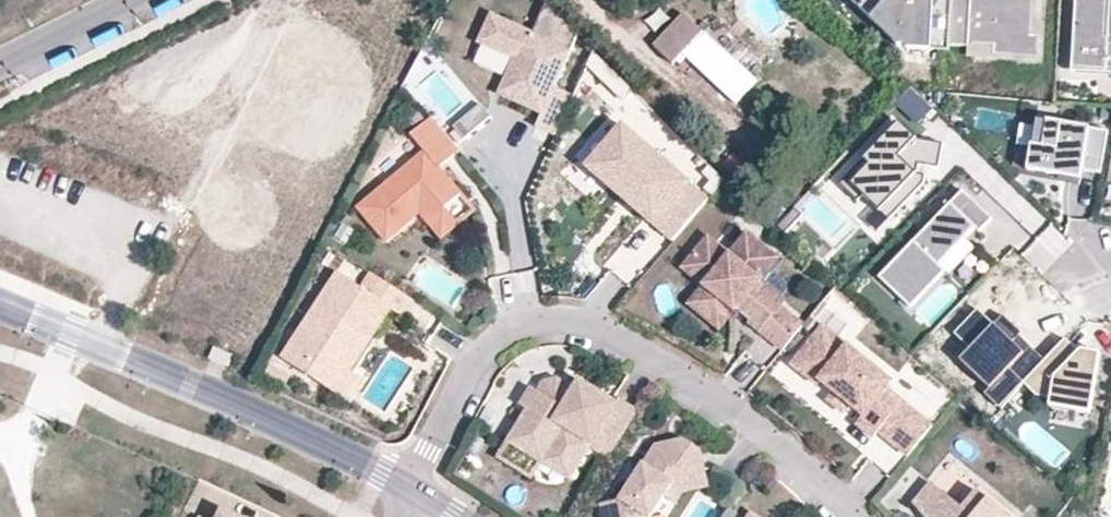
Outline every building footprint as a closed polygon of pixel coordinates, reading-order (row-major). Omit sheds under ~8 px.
[(859,8),(896,44),(906,45),(906,49),(948,51),(948,47),(951,0),(932,0),(932,2),(923,2),(923,0),(866,0),(859,8)] [(1025,13),(1032,14),(1033,0),(951,0),(948,47),(974,49),(974,46),(994,47),(993,56),(1037,58),(1039,37),(1024,36),(1025,13)] [(1041,14),(1042,0),(1033,0),(1032,14),(1041,14)] [(1071,72),(1110,74),(1110,71),(1106,71),(1106,67),(1101,67),(1100,71),(1075,69),(1078,0),(1075,0),(1071,72)] [(1075,69),(1100,71),(1101,67),(1106,67),(1106,71),(1110,71),(1110,0),(1078,0),(1075,69)] [(737,101),(758,80),(685,11),(655,44),(675,62),(685,52),(737,101)] [(1039,37),(1040,37),(1041,14),(1032,14),(1025,13),(1024,36),(1039,37)] [(515,67),(512,65),(499,94),(542,114),(536,128),(554,136),(573,96),(555,87),(571,51),(492,15),(478,43),(514,59),(518,61),(515,67)] [(994,47),(974,46),(974,59),(993,60),(993,56),(994,47)] [(589,63),(579,85),(631,107),(640,86),(589,63)] [(907,89),(893,109),(916,126),(931,106),(907,89)] [(440,165),(460,149),(432,115),(411,132),(425,149),(358,205),(386,239),(420,211),(428,220),(445,206),(462,192),(440,165)] [(1101,175),(1108,132),(1035,119),(1026,170),(1062,177),(1080,180),(1082,172),(1101,175)] [(900,122),(839,185),(856,202),(862,196),(888,221),(923,183),(925,176),(916,175),(918,165),(939,168),(943,143),(916,139),(900,122)] [(710,197),(625,123),(589,165),(607,180),(614,172),(662,214),(655,222),(674,238),(710,197)] [(710,197),(725,183),(711,168),(696,182),(710,197)] [(662,214),(614,172),(607,180),(655,222),(662,214)] [(1080,180),(1062,177),(1061,182),(1079,185),(1080,180)] [(962,191),(878,278),(910,308),(944,272),(938,266),(974,228),(979,233),(992,219),(962,191)] [(1014,194),(1005,207),(1038,229),(1047,216),(1014,194)] [(445,206),(428,220),(442,237),(459,223),(445,206)] [(777,256),(749,232),(731,253),(715,240),(706,240),(691,259),(691,268),(707,282),(702,288),(731,312),(736,306),(784,346),(803,324),(779,304),(785,298),(760,277),(777,256)] [(1020,255),(1043,274),(1060,253),(1038,235),(1020,255)] [(415,299),(372,270),(363,285),(339,270),(283,355),(337,391),(352,368),(339,359),(379,298),(393,307),(405,314),(415,299)] [(731,312),(702,288),(692,301),(720,324),(731,312)] [(339,359),(352,368),(393,307),(379,298),(339,359)] [(991,323),(977,310),(956,332),(971,346),(961,357),(990,385),(983,392),(998,406),(1044,358),(1019,335),(1021,332),(1001,313),(991,323)] [(881,429),(906,400),(890,387),(889,386),(882,394),(840,358),(852,344),(827,323),(796,361),(820,381),(824,377),(866,413),(859,421),(876,435),(881,429)] [(1096,379),(1090,378),(1095,353),(1080,351),(1079,352),(1065,339),(1022,383),(1036,396),(1050,399),(1049,406),(1067,409),(1090,413),(1096,379)] [(211,354),(229,363),(235,353),(216,344),(211,354)] [(895,380),(852,344),(840,358),(882,394),(889,386),(890,387),(895,380)] [(1090,378),(1096,379),(1100,354),(1095,353),(1090,378)] [(611,455),(639,410),(618,397),(616,401),(571,374),(567,382),(560,393),(550,395),(540,389),(534,385),(523,403),(530,408),(511,439),(543,459),(550,447),(578,464),(591,443),(611,455)] [(547,379),(540,389),(550,395),(560,393),(567,382),(557,376),(547,379)] [(816,385),(859,421),(866,413),(824,377),(820,381),(816,385)] [(895,440),(919,412),(906,400),(881,429),(895,440)] [(909,453),(934,424),(919,412),(895,440),(909,453)] [(863,451),(890,472),(903,457),(876,435),(863,451)] [(685,438),(658,444),(626,498),(605,503),(608,516),(654,516),(653,515),(666,494),(679,473),(707,466),(703,449),(685,438)] [(543,459),(511,439),(501,455),(533,475),(543,459)] [(550,447),(543,459),(571,476),(578,464),(550,447)] [(707,466),(679,473),(666,494),(678,501),(686,489),(710,483),(707,466)] [(981,488),(978,491),(965,506),(944,488),(924,512),(929,516),(1015,516),(981,488)] [(223,508),(218,516),(243,516),(223,508)]
